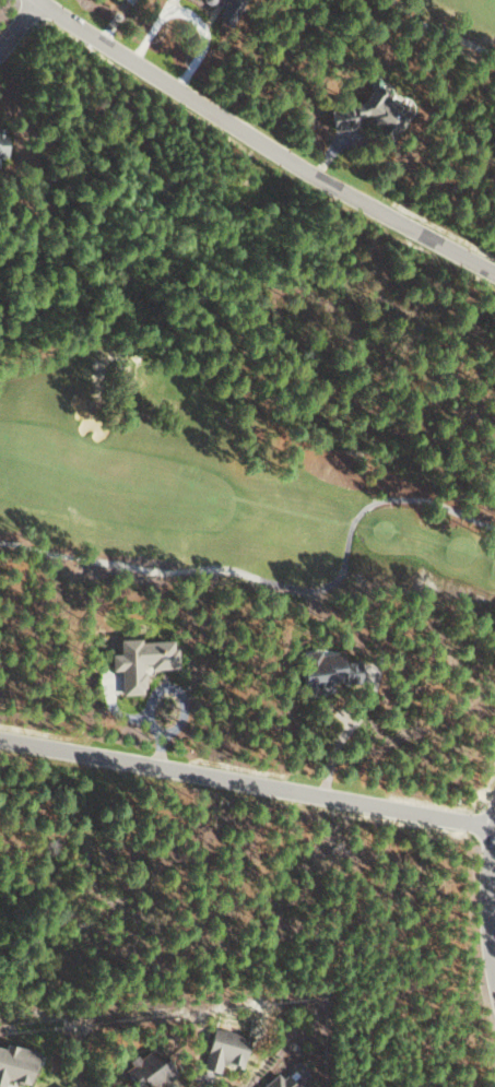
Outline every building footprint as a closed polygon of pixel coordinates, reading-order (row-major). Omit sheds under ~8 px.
[(219,9),(214,20),(229,27),(243,0),(201,0),(219,9)] [(328,132),(355,128),(354,123),(368,121),(371,139),(400,135),(394,104),(384,106),(380,86),(362,89),(364,101),(324,107),(328,132)] [(119,694),(142,693),(141,667),(172,665),(171,639),(136,641),(135,637),(114,638),(115,653),(107,653),(108,670),(117,669),(119,694)] [(357,683),(357,659),(339,660),(338,650),(297,651),(298,694),(330,693),(329,684),(357,683)] [(247,1037),(211,1027),(200,1068),(217,1072),(220,1062),(238,1067),(247,1037)] [(1,1079),(25,1083),(31,1050),(0,1043),(0,1084),(1,1079)] [(132,1086),(150,1086),(172,1074),(154,1044),(126,1061),(128,1064),(121,1069),(132,1086)] [(278,1070),(259,1086),(294,1086),(278,1070)]
